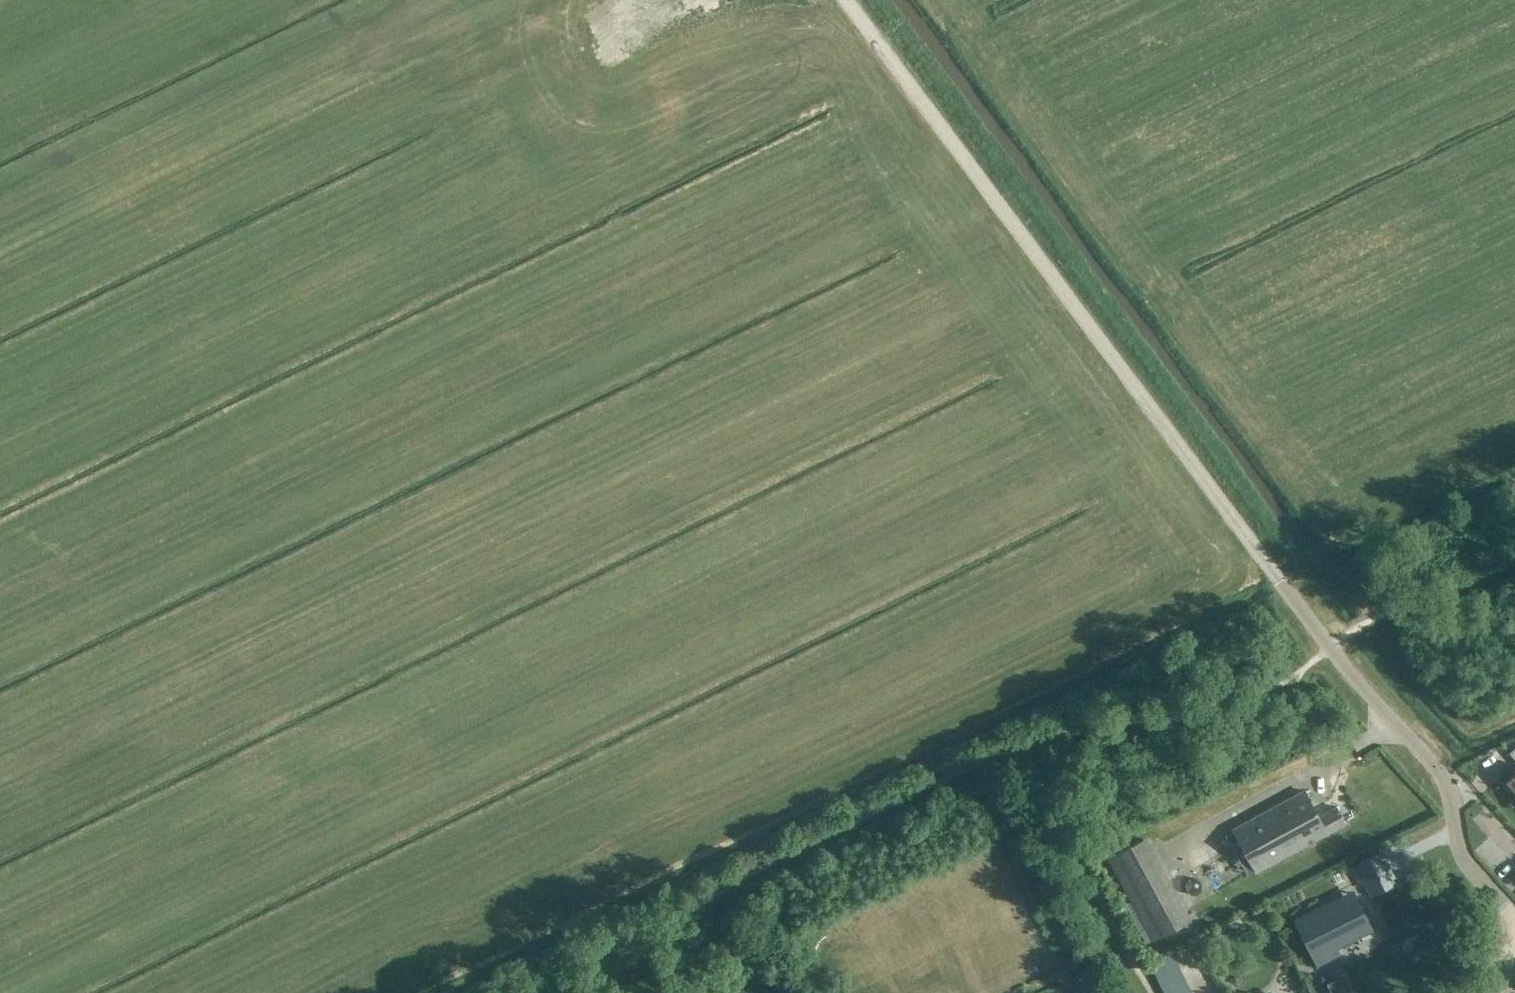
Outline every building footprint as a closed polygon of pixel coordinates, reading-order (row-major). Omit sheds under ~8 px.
[(1506,780),(1514,790),(1514,772),(1506,780)] [(1304,789),(1233,828),(1256,871),(1346,822),(1337,805),(1318,815),(1304,789)] [(1142,837),(1108,855),(1153,939),(1187,920),(1142,837)] [(1383,852),(1351,867),(1360,885),(1364,883),(1371,897),(1398,884),(1383,852)] [(1215,882),(1225,879),(1219,862),(1209,865),(1215,882)] [(1295,920),(1317,964),(1330,957),(1327,951),(1336,947),(1371,929),(1356,899),(1337,909),(1333,901),(1295,920)] [(1179,965),(1157,976),(1162,986),(1184,975),(1179,965)] [(1162,986),(1165,992),(1176,992),(1189,986),(1184,975),(1162,986)] [(1327,982),(1332,992),(1339,992),(1346,990),(1340,976),(1327,982)]
